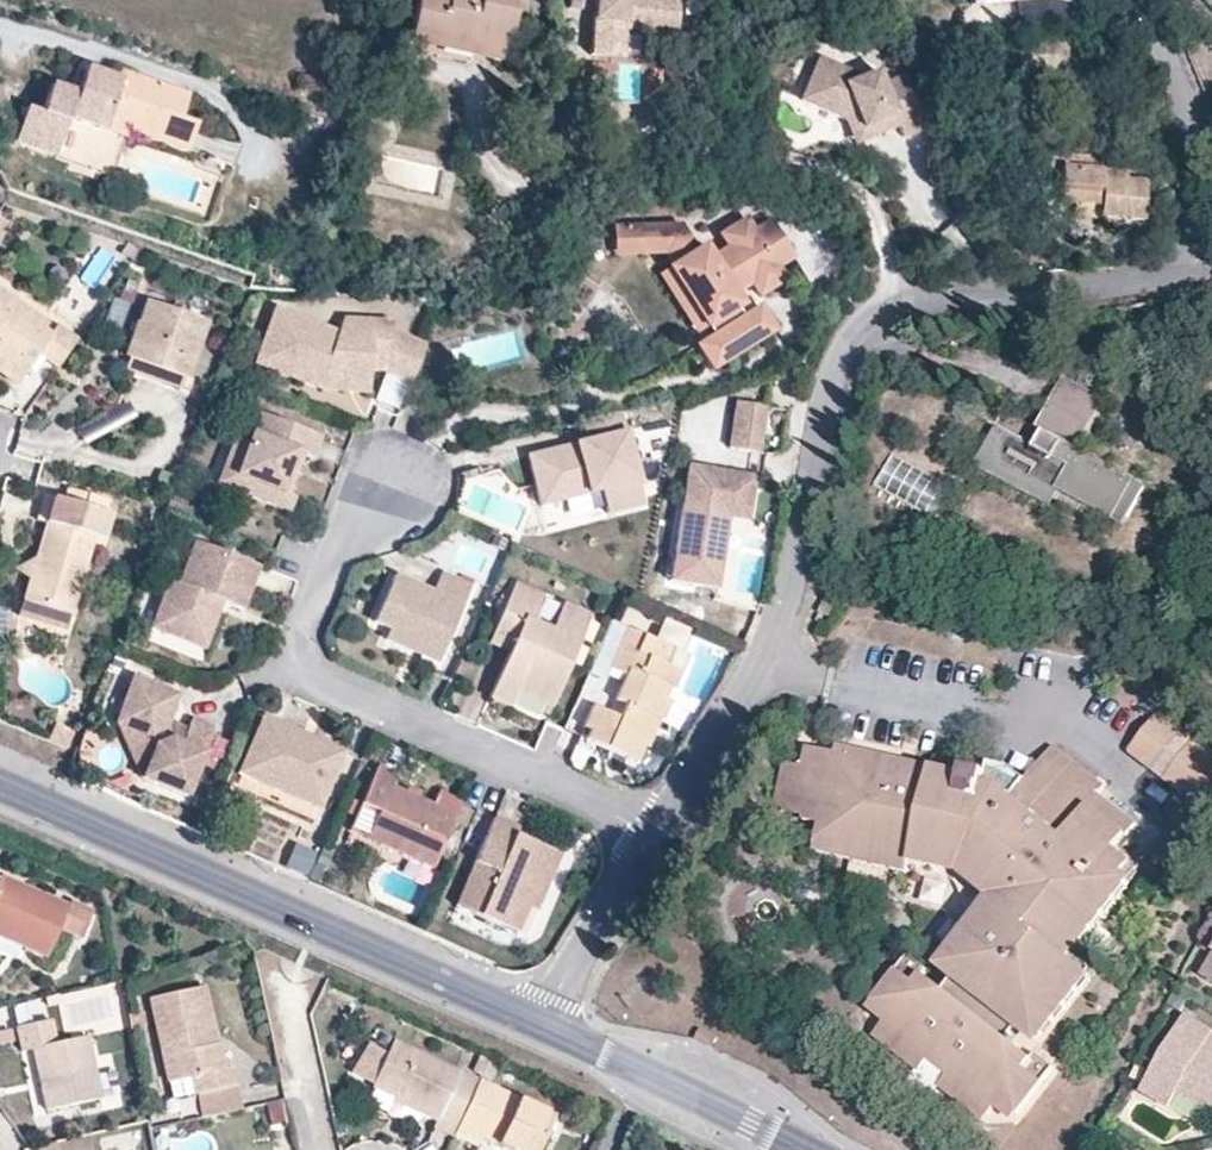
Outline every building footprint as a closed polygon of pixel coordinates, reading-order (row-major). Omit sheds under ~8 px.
[(513,13),(507,12),(510,0),(415,0),(408,30),(469,44),(473,27),(503,33),(508,34),(513,13)] [(677,0),(567,0),(567,5),(592,7),(590,41),(619,44),(621,27),(675,30),(677,0)] [(497,60),(503,33),(473,27),(469,44),(408,30),(405,46),(466,60),(467,53),(497,60)] [(618,55),(619,44),(590,41),(589,52),(618,55)] [(924,126),(903,73),(881,81),(876,68),(861,74),(818,55),(799,98),(843,117),(855,112),(864,136),(885,128),(881,117),(892,112),(897,122),(902,134),(924,126)] [(180,119),(189,95),(131,75),(128,83),(117,79),(86,68),(77,95),(74,103),(47,94),(40,113),(25,108),(13,143),(54,157),(68,119),(126,138),(128,131),(187,151),(196,124),(180,119)] [(128,83),(131,75),(120,71),(117,79),(128,83)] [(74,103),(77,95),(50,85),(47,94),(74,103)] [(864,136),(855,112),(843,117),(853,141),(864,136)] [(897,122),(892,112),(881,117),(885,128),(897,122)] [(1142,220),(1144,181),(1125,180),(1126,171),(1094,169),(1095,157),(1051,153),(1050,168),(1061,169),(1058,203),(1073,204),(1099,206),(1098,217),(1142,220)] [(1098,217),(1099,206),(1073,204),(1072,216),(1098,217)] [(752,228),(744,215),(718,232),(726,244),(709,255),(702,243),(694,248),(678,222),(637,224),(639,252),(664,251),(671,262),(666,266),(678,286),(681,284),(693,304),(691,306),(703,325),(704,325),(709,322),(714,331),(710,333),(693,344),(708,367),(772,328),(757,304),(741,314),(737,316),(731,308),(735,305),(739,303),(732,291),(748,281),(756,294),(782,277),(775,265),(752,228)] [(792,255),(768,217),(752,228),(775,265),(792,255)] [(9,223),(0,218),(0,240),(9,223)] [(639,252),(637,224),(610,225),(611,253),(639,252)] [(134,257),(139,250),(134,246),(127,244),(123,249),(134,257)] [(144,263),(149,256),(139,250),(134,257),(144,263)] [(693,304),(681,284),(678,286),(666,266),(656,272),(693,331),(703,325),(691,306),(693,304)] [(78,339),(57,324),(49,336),(43,331),(47,325),(0,292),(0,373),(16,385),(28,369),(37,355),(43,359),(57,369),(78,339)] [(182,390),(206,324),(146,302),(125,356),(128,357),(124,370),(182,390)] [(741,314),(735,305),(731,308),(737,316),(741,314)] [(411,382),(425,345),(392,332),(392,321),(352,320),(351,333),(338,332),(276,308),(264,338),(286,347),(280,362),(321,378),(369,381),(370,369),(383,370),(411,382)] [(351,333),(352,320),(342,319),(338,332),(351,333)] [(714,331),(709,322),(704,325),(710,333),(714,331)] [(369,381),(321,378),(280,362),(286,347),(264,338),(254,363),(319,389),(368,392),(369,381)] [(34,373),(43,359),(37,355),(28,369),(34,373)] [(1034,448),(1069,381),(1064,378),(1028,445),(1034,448)] [(1034,448),(1028,445),(1004,431),(987,464),(1055,500),(1059,493),(1063,484),(1128,519),(1145,486),(1078,450),(1104,400),(1069,381),(1034,448)] [(759,453),(766,407),(736,402),(729,448),(759,453)] [(643,503),(620,411),(582,421),(587,440),(527,455),(540,505),(601,489),(607,512),(643,503)] [(287,472),(295,452),(302,455),(312,458),(320,437),(258,413),(246,446),(235,476),(287,495),(294,474),(287,472)] [(1055,500),(987,464),(1004,431),(996,427),(974,468),(1050,508),(1055,500)] [(293,498),(287,495),(235,476),(246,446),(233,441),(216,484),(287,512),(293,498)] [(294,474),(302,455),(295,452),(287,472),(294,474)] [(747,521),(754,477),(688,466),(669,581),(716,589),(720,561),(704,559),(711,515),(728,518),(747,521)] [(1128,519),(1063,484),(1059,493),(1123,527),(1128,519)] [(65,626),(93,533),(102,535),(110,511),(102,509),(106,496),(67,485),(63,498),(43,492),(36,516),(45,519),(54,521),(45,551),(36,548),(34,554),(28,575),(17,612),(65,626)] [(720,561),(728,518),(711,515),(704,559),(720,561)] [(45,551),(54,521),(45,519),(36,548),(45,551)] [(242,610),(258,566),(195,542),(178,584),(169,580),(151,629),(190,644),(208,596),(222,601),(242,610)] [(28,575),(34,554),(15,565),(28,575)] [(445,645),(471,586),(459,581),(441,573),(432,592),(395,575),(374,622),(390,629),(385,640),(415,653),(422,635),(445,645)] [(473,580),(461,575),(459,581),(471,586),(473,580)] [(550,708),(590,616),(563,603),(551,630),(532,622),(544,595),(515,583),(493,634),(523,647),(519,656),(509,652),(489,698),(508,707),(515,692),(550,708)] [(831,618),(839,600),(830,595),(824,608),(822,607),(819,613),(831,618)] [(204,649),(222,601),(208,596),(190,644),(204,649)] [(675,690),(689,655),(683,652),(692,631),(663,619),(654,641),(673,649),(666,665),(677,670),(670,688),(675,690)] [(659,697),(664,686),(670,688),(677,670),(666,665),(673,649),(654,641),(626,629),(608,669),(625,676),(614,701),(624,705),(618,719),(592,707),(583,727),(590,731),(586,739),(636,763),(645,741),(649,742),(658,720),(662,721),(670,702),(665,699),(659,697)] [(523,647),(493,634),(489,643),(509,652),(519,656),(523,647)] [(438,663),(445,645),(422,635),(415,653),(438,663)] [(185,797),(212,730),(190,721),(180,744),(168,739),(164,730),(168,721),(178,696),(132,678),(115,723),(149,736),(153,745),(140,780),(185,797)] [(665,699),(670,688),(664,686),(659,697),(665,699)] [(1155,766),(1183,729),(1159,711),(1131,747),(1155,766)] [(319,809),(344,752),(312,738),(310,742),(302,739),(304,734),(263,716),(238,773),(319,809)] [(180,744),(187,729),(168,721),(164,730),(168,739),(180,744)] [(140,780),(153,745),(149,736),(115,723),(140,780)] [(1166,774),(1194,738),(1183,729),(1155,766),(1131,747),(1128,752),(1199,807),(1202,802),(1166,774)] [(310,742),(312,738),(304,734),(302,739),(310,742)] [(1211,790),(1211,751),(1194,738),(1166,774),(1202,802),(1211,790)] [(580,771),(589,752),(576,746),(569,760),(572,768),(580,771)] [(839,756),(809,749),(805,769),(812,771),(810,777),(791,772),(784,805),(807,810),(805,819),(804,822),(822,826),(817,845),(911,866),(913,856),(952,865),(954,855),(968,859),(978,867),(972,874),(1003,898),(950,967),(957,972),(942,992),(938,988),(920,974),(925,968),(908,955),(872,1000),(891,1015),(884,1023),(879,1029),(925,1064),(919,1072),(911,1083),(912,1089),(923,1099),(930,1098),(938,1087),(944,1079),(990,1114),(995,1108),(1001,1100),(1019,1114),(1054,1069),(1036,1055),(1032,1061),(1014,1047),(1009,1044),(1025,1024),(1038,1034),(1085,973),(1071,962),(1063,957),(1134,866),(1115,852),(1126,837),(1136,824),(1097,794),(1103,786),(1053,747),(1026,781),(1011,801),(985,789),(988,777),(965,771),(964,777),(933,770),(931,780),(894,771),(896,761),(874,756),(873,762),(850,757),(844,785),(833,783),(839,756)] [(844,785),(850,757),(873,762),(874,756),(840,749),(839,756),(833,783),(844,785)] [(931,780),(933,770),(896,761),(894,771),(931,780)] [(784,805),(791,772),(810,777),(812,771),(805,769),(785,764),(774,813),(805,819),(807,810),(784,805)] [(1011,801),(1026,781),(1011,769),(991,764),(988,777),(985,789),(1011,801)] [(433,868),(461,803),(438,793),(432,805),(417,798),(404,793),(391,787),(396,775),(377,766),(360,803),(379,812),(367,838),(433,868)] [(417,798),(420,792),(408,786),(404,793),(417,798)] [(354,817),(360,803),(354,800),(347,814),(354,817)] [(524,936),(559,854),(515,835),(517,829),(494,818),(455,907),(524,936)] [(1071,962),(1142,871),(1139,861),(1124,850),(1131,841),(1126,837),(1115,852),(1134,866),(1063,957),(1071,962)] [(911,866),(817,845),(814,854),(909,875),(911,866)] [(16,866),(19,857),(8,853),(4,862),(16,866)] [(972,874),(978,867),(968,859),(954,855),(952,865),(913,856),(911,866),(959,877),(989,900),(936,969),(947,977),(938,988),(942,992),(957,972),(950,967),(1003,898),(972,874)] [(94,910),(71,900),(68,905),(0,876),(0,937),(20,946),(46,957),(58,929),(81,939),(94,910)] [(939,907),(946,886),(926,879),(919,901),(939,907)] [(20,946),(0,937),(0,950),(15,957),(20,946)] [(1202,977),(1211,983),(1211,960),(1202,977)] [(1038,1048),(1092,979),(1085,973),(1038,1034),(1025,1024),(1009,1044),(1014,1047),(1023,1036),(1038,1048)] [(216,1044),(203,987),(196,988),(208,1046),(216,1044)] [(223,1069),(217,1044),(216,1044),(208,1046),(196,988),(149,999),(172,1100),(196,1095),(236,1085),(232,1067),(223,1069)] [(891,1015),(872,1000),(866,1008),(884,1023),(891,1015)] [(144,1027),(141,1013),(128,1016),(130,1029),(144,1027)] [(1185,1016),(1141,1092),(1170,1109),(1178,1095),(1182,1087),(1211,1104),(1211,1032),(1185,1016)] [(100,1099),(87,1037),(54,1044),(50,1021),(16,1028),(21,1053),(32,1050),(45,1111),(100,1099)] [(925,1064),(879,1029),(873,1037),(919,1072),(925,1064)] [(478,1081),(392,1041),(386,1054),(369,1044),(351,1073),(372,1086),(371,1087),(394,1098),(437,1118),(435,1123),(433,1126),(453,1135),(478,1081)] [(481,1074),(487,1060),(479,1056),(472,1071),(481,1074)] [(492,1079),(499,1065),(487,1060),(481,1074),(492,1079)] [(990,1114),(944,1079),(938,1087),(984,1122),(990,1114)] [(554,1116),(478,1081),(453,1135),(477,1146),(481,1137),(509,1149),(539,1149),(554,1116)] [(242,1109),(236,1085),(196,1095),(201,1118),(242,1109)] [(1182,1087),(1178,1095),(1211,1114),(1211,1104),(1182,1087)] [(437,1118),(394,1098),(392,1103),(435,1123),(437,1118)] [(1019,1114),(1001,1100),(995,1108),(1013,1123),(1019,1114)]
